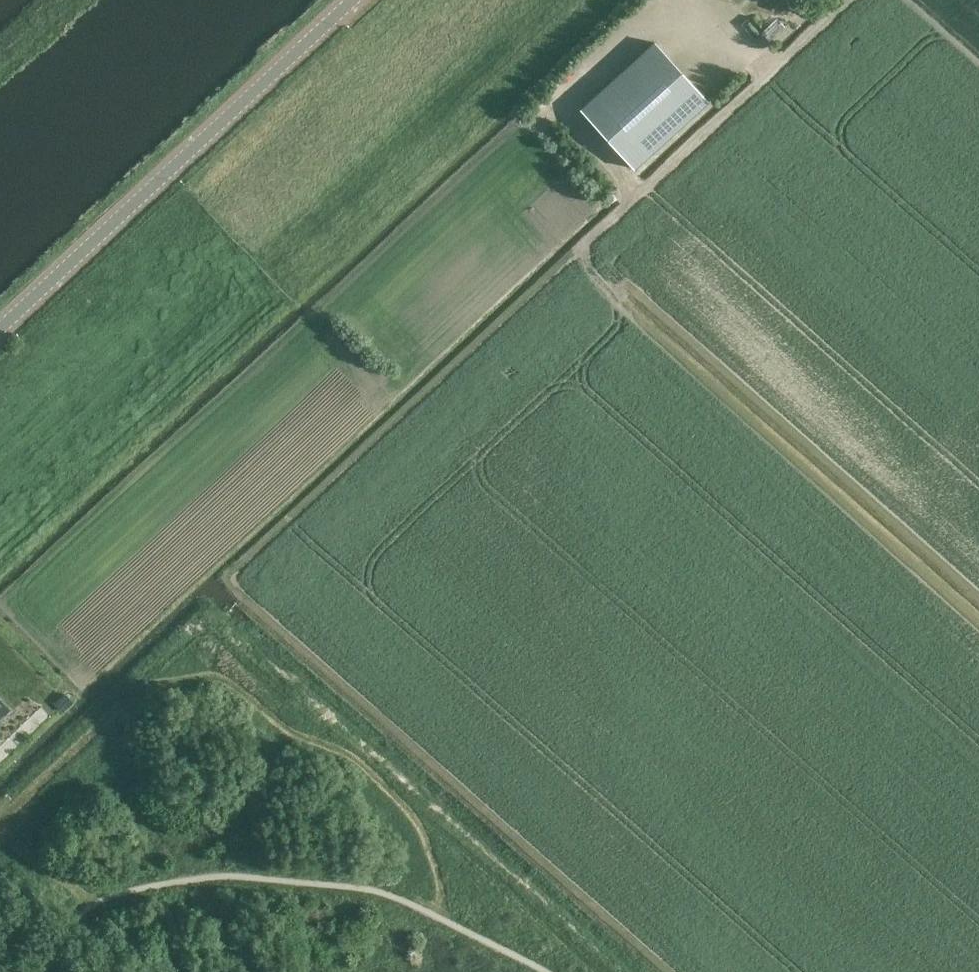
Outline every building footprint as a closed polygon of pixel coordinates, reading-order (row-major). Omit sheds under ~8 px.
[(652,44),(622,71),(578,110),(632,171),(706,104),(652,44)]
